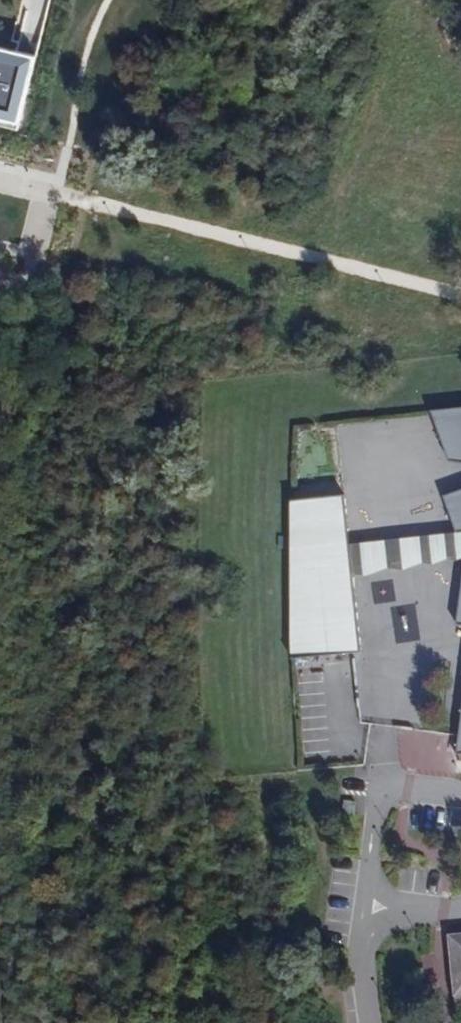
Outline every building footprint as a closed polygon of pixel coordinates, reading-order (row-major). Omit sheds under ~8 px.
[(14,129),(34,57),(0,49),(0,126),(14,129)] [(431,411),(449,462),(460,463),(460,408),(431,411)] [(443,496),(457,533),(460,533),(460,490),(443,496)] [(345,495),(292,501),(294,659),(361,652),(353,573),(350,547),(345,495)] [(350,547),(353,573),(366,574),(388,566),(403,568),(421,562),(432,563),(447,558),(456,559),(460,557),(460,535),(350,547)]
